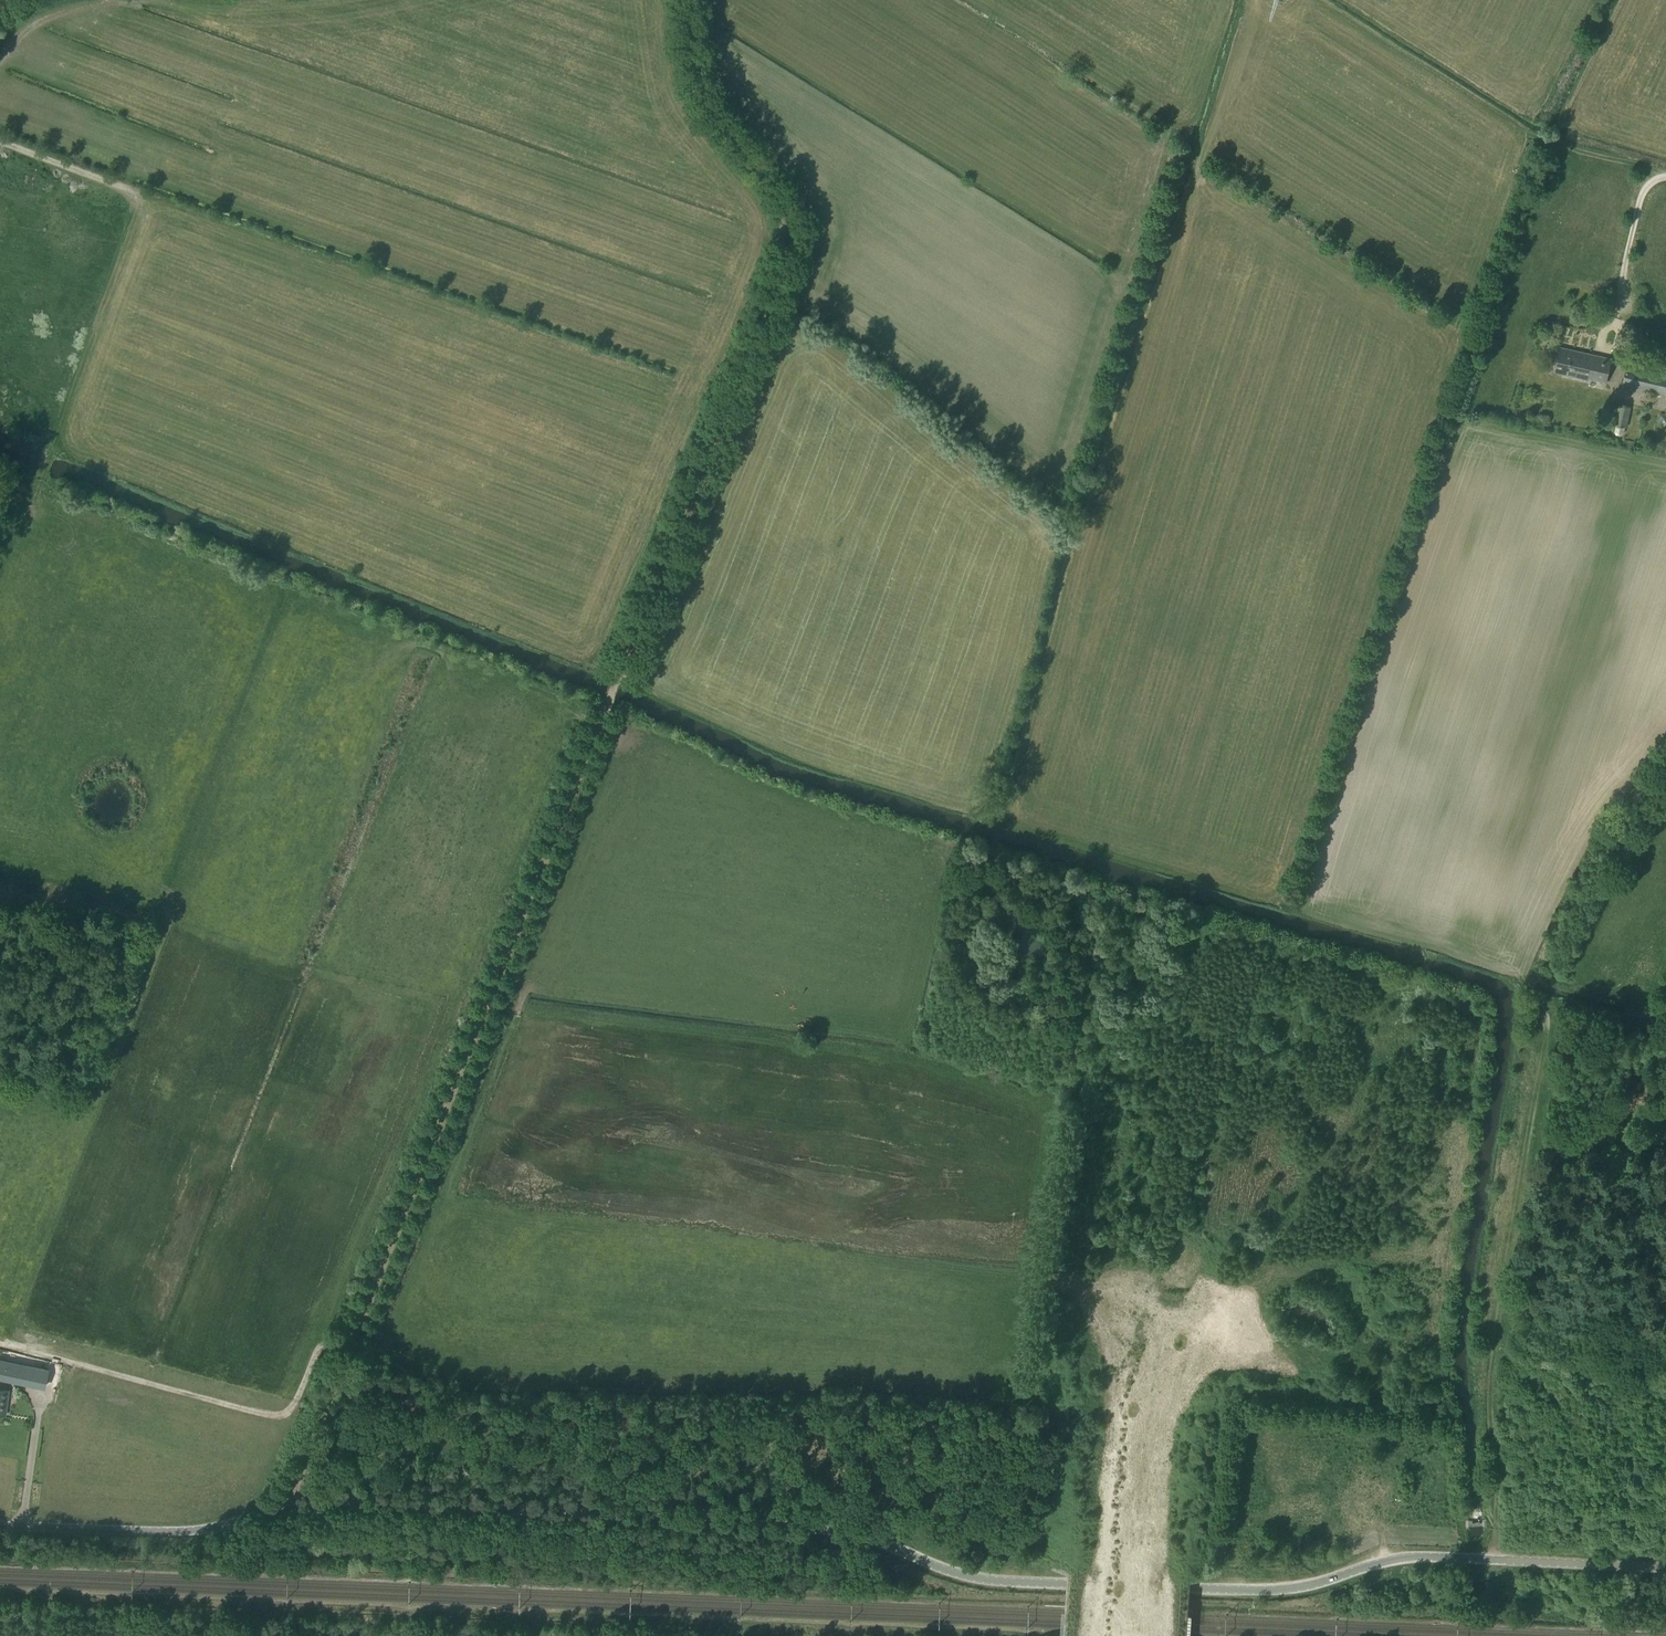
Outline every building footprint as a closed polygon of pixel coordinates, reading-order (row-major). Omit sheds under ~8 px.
[(1606,382),(1611,360),(1561,349),(1556,372),(1589,380),(1589,378),(1606,382)] [(1661,373),(1661,375),(1628,367),(1624,384),(1657,392),(1656,394),(1665,396),(1665,374),(1661,373)] [(1623,434),(1624,426),(1626,427),(1629,408),(1619,406),(1615,424),(1617,425),(1615,432),(1617,435),(1620,435),(1623,434)] [(46,1386),(48,1373),(23,1367),(23,1365),(9,1362),(9,1364),(0,1363),(0,1376),(46,1386)] [(5,1415),(8,1391),(0,1390),(0,1415),(5,1415)] [(1070,1571),(1070,1567),(1053,1566),(1050,1570),(1068,1571),(1067,1584),(1065,1615),(1064,1624),(1064,1635),(1066,1635),(1070,1571)] [(1188,1629),(1188,1620),(1191,1588),(1191,1579),(1208,1580),(1205,1576),(1189,1574),(1189,1579),(1185,1635),(1187,1635),(1188,1629)]
